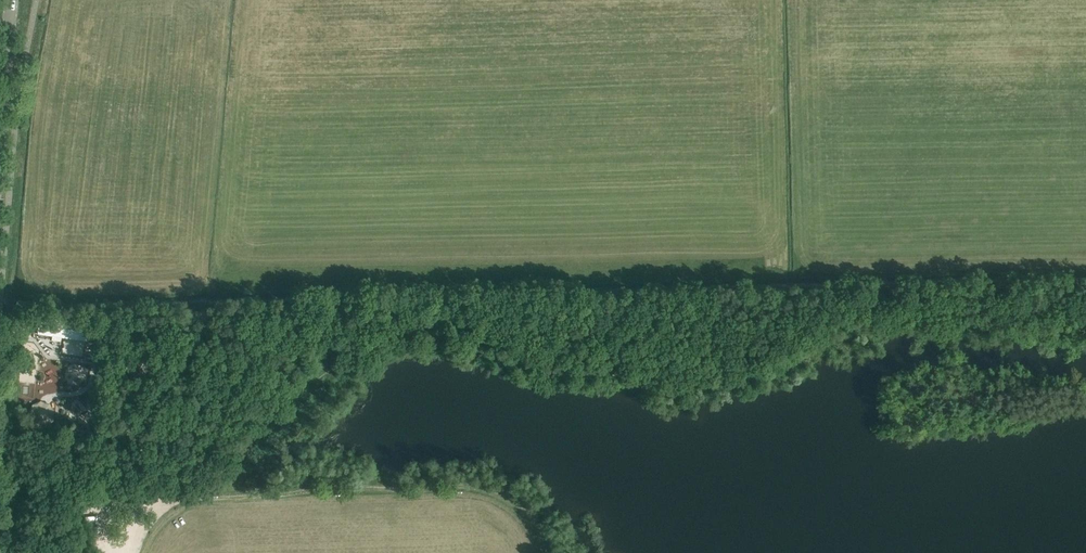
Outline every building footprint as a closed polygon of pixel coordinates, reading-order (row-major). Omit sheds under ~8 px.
[(41,317),(39,334),(89,341),(91,324),(41,317)] [(71,351),(72,344),(58,341),(57,348),(71,351)] [(48,365),(46,378),(60,380),(61,367),(48,365)]
